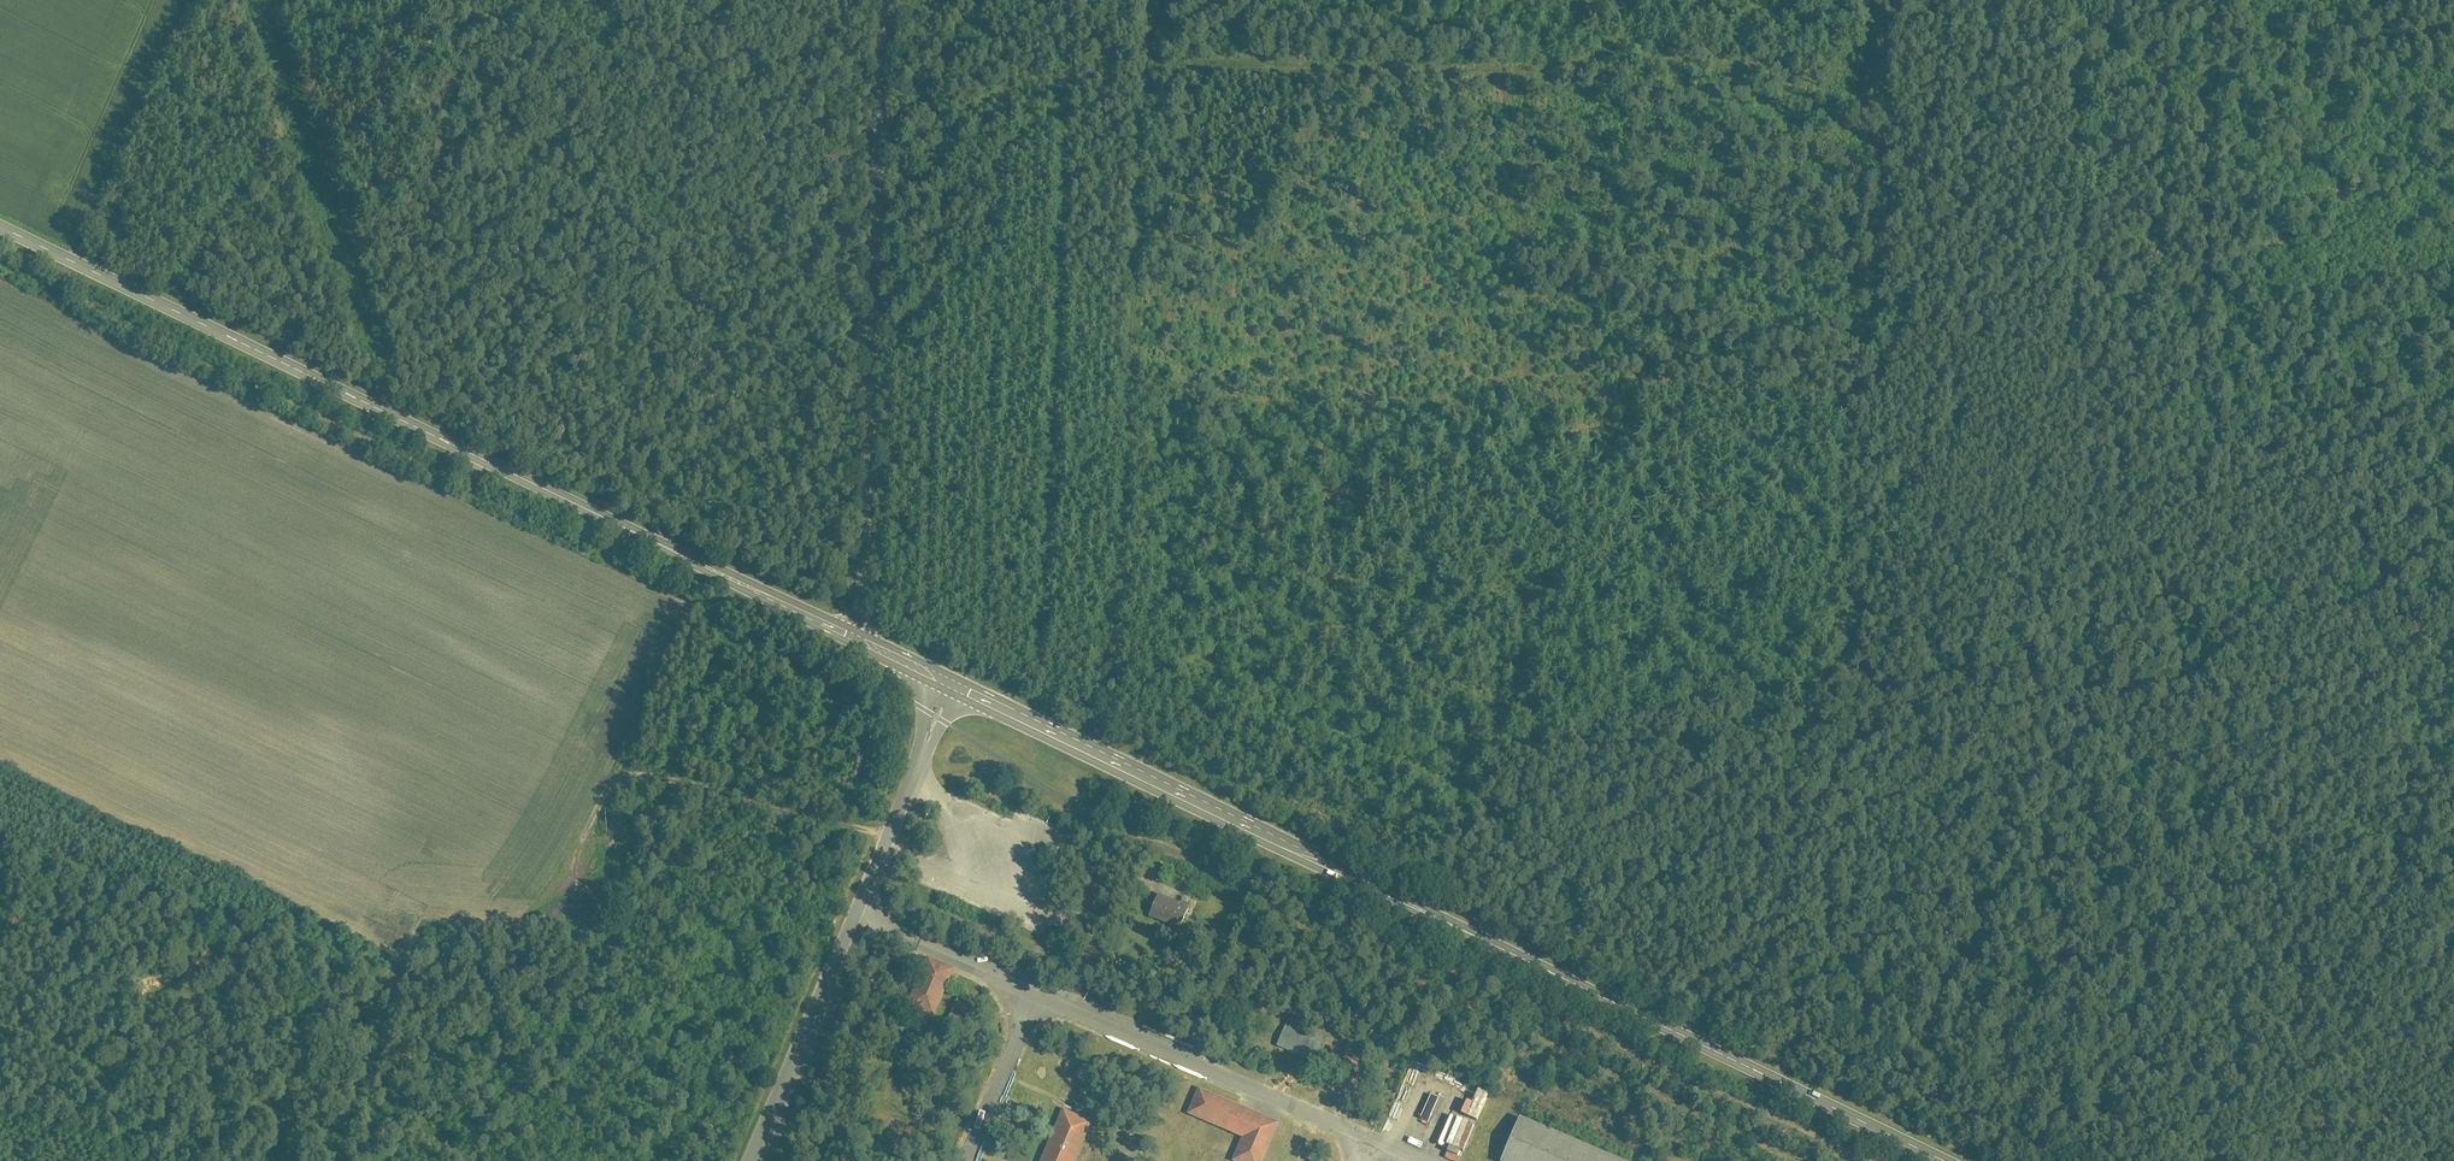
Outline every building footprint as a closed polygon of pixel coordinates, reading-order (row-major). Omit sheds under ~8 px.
[(1153,893),(1142,918),(1176,932),(1186,908),(1153,893)] [(899,1009),(931,1022),(951,972),(919,959),(899,1009)] [(1286,1020),(1275,1047),(1305,1060),(1316,1033),(1286,1020)] [(1229,1160),(1259,1160),(1271,1132),(1275,1122),(1194,1090),(1184,1115),(1239,1136),(1229,1160)] [(877,1103),(868,1125),(903,1139),(912,1118),(877,1103)] [(1093,1123),(1059,1109),(1038,1160),(1078,1160),(1093,1123)] [(1493,1160),(1609,1160),(1510,1120),(1493,1160)]
